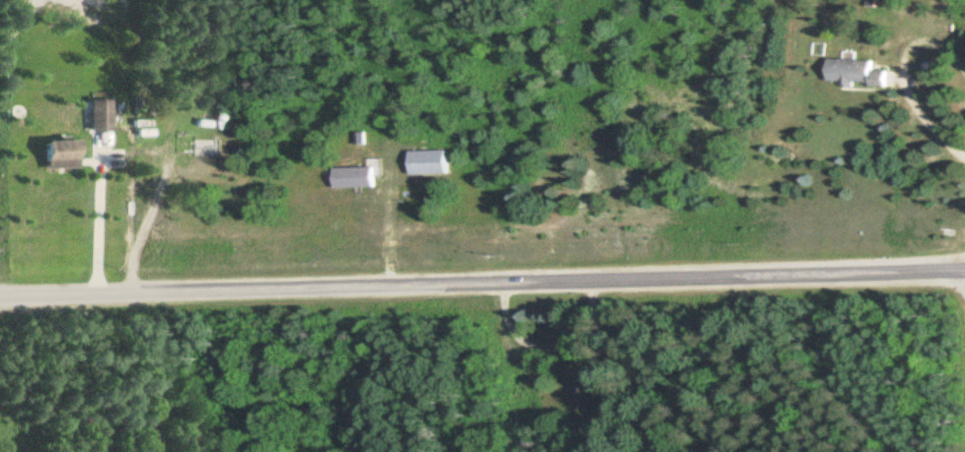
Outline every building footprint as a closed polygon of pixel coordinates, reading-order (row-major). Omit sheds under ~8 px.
[(831,84),(890,83),(889,69),(876,70),(876,58),(831,59),(831,84)] [(114,131),(114,99),(92,99),(92,131),(114,131)] [(236,129),(236,119),(217,119),(217,129),(236,129)] [(219,155),(219,139),(197,139),(197,155),(219,155)] [(80,140),(48,140),(48,168),(80,168),(80,140)] [(449,150),(412,150),(412,173),(449,173),(449,150)] [(337,186),(377,186),(377,166),(337,166),(337,186)]
